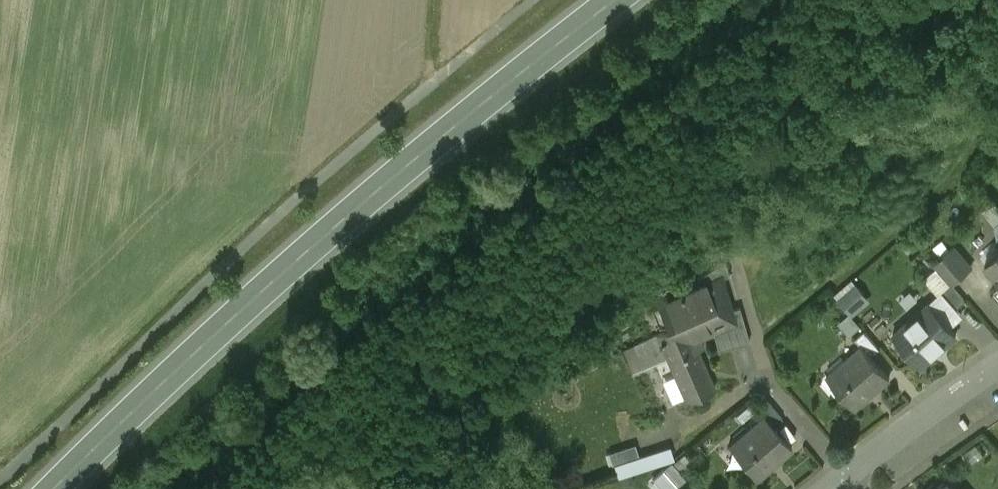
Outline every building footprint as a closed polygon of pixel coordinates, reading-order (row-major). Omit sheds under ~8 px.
[(954,247),(935,264),(951,283),(952,284),(971,266),(954,247)] [(985,260),(997,274),(997,249),(985,260)] [(699,284),(678,293),(679,296),(656,306),(664,325),(672,323),(674,327),(690,320),(694,330),(697,328),(701,330),(704,336),(713,333),(703,297),(724,291),(721,279),(730,275),(725,260),(696,278),(699,284)] [(853,314),(871,297),(853,277),(835,293),(853,314)] [(952,284),(951,283),(942,291),(957,308),(966,300),(952,284)] [(730,310),(724,291),(703,297),(713,333),(717,345),(747,336),(739,307),(730,310)] [(956,335),(928,302),(926,303),(927,304),(895,332),(894,331),(893,332),(921,365),(956,335)] [(674,327),(657,335),(666,356),(694,344),(697,350),(702,347),(694,330),(690,320),(674,327)] [(880,348),(865,330),(856,337),(862,343),(872,355),(880,348)] [(657,335),(633,345),(643,368),(667,357),(666,356),(657,335)] [(861,345),(830,373),(829,372),(828,373),(856,405),(890,376),(872,355),(862,343),(860,345),(861,345)] [(694,344),(666,356),(667,357),(686,401),(714,389),(697,350),(694,344)] [(782,419),(767,401),(760,408),(764,413),(775,425),(782,419)] [(764,416),(732,444),(731,443),(729,444),(758,476),(793,445),(775,425),(764,413),(763,414),(764,416)] [(619,477),(675,455),(670,442),(640,454),(634,441),(609,451),(619,477)] [(654,476),(666,488),(675,488),(686,479),(671,461),(654,476)] [(946,477),(933,488),(957,488),(946,477)]
